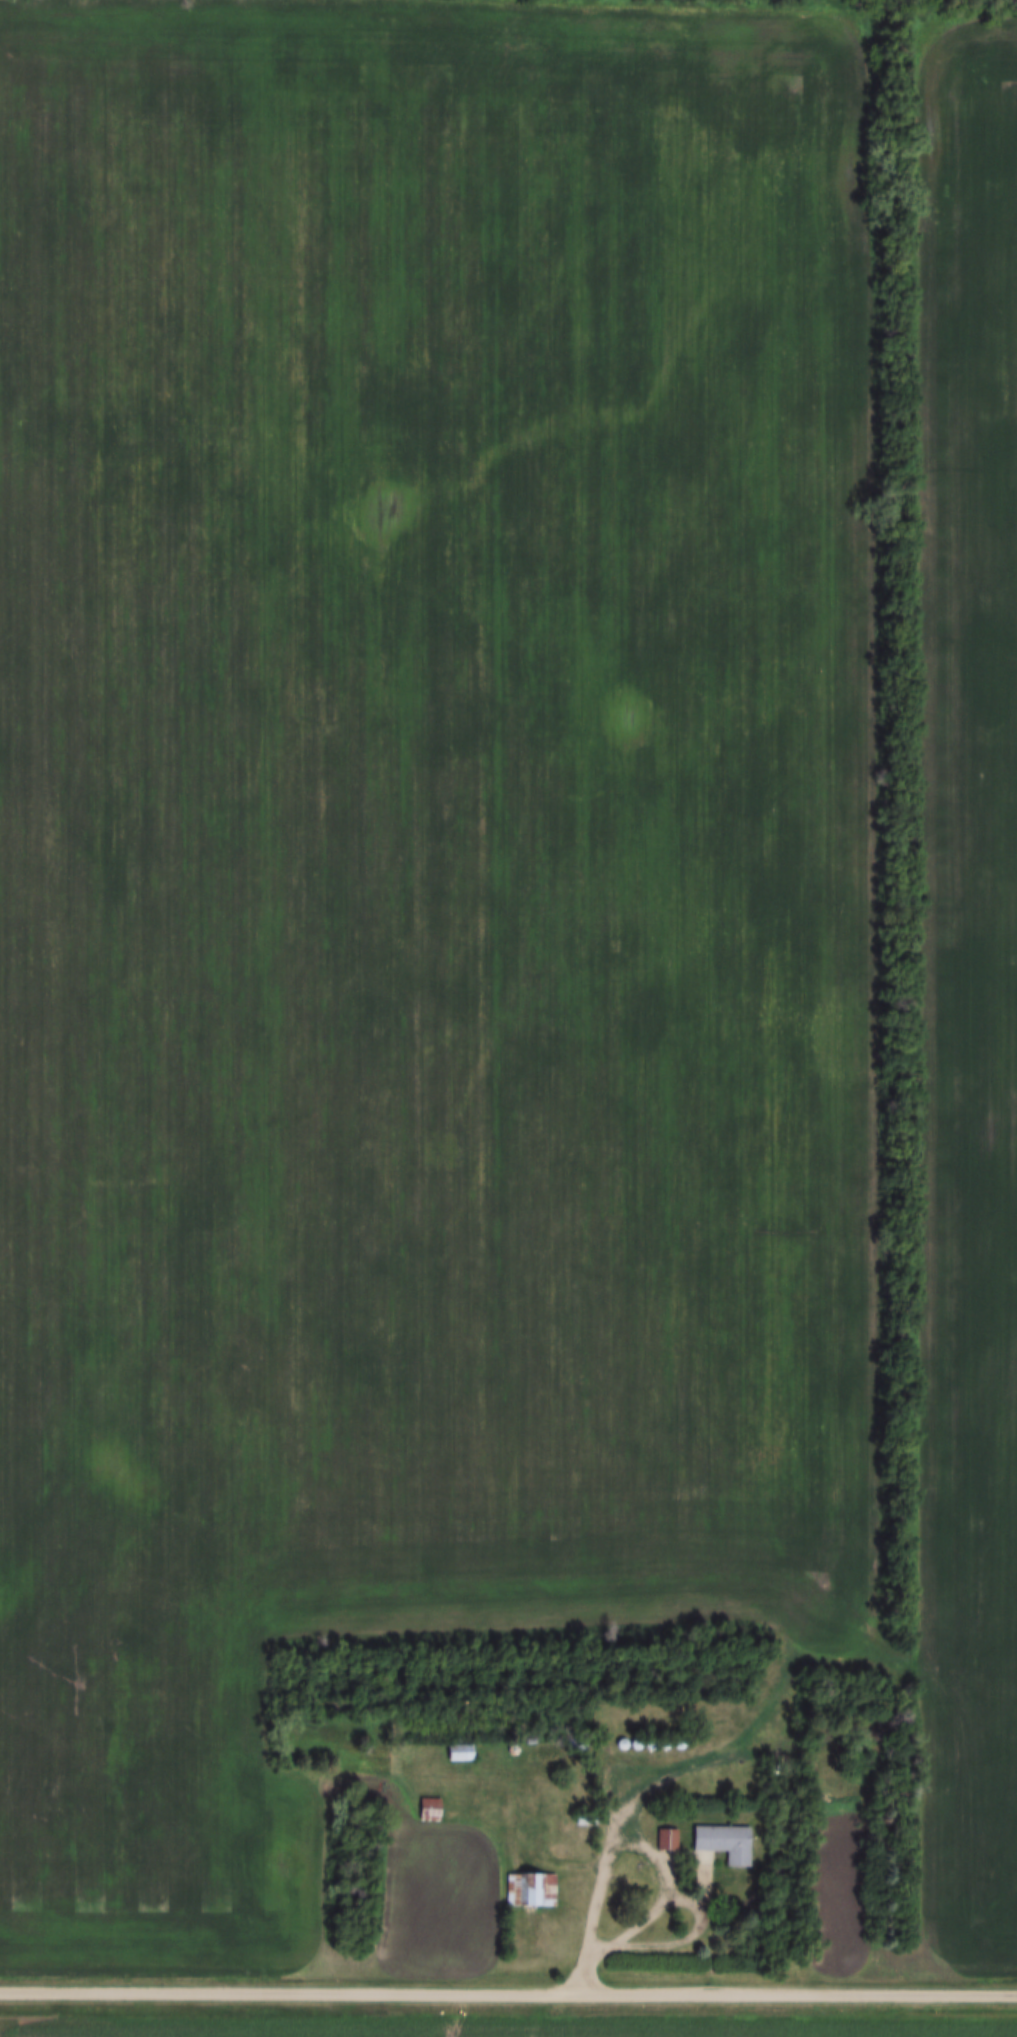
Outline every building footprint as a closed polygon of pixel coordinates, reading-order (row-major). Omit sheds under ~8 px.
[(467,1743),(442,1744),(442,1761),(467,1761),(467,1743)] [(437,1821),(437,1797),(415,1797),(415,1821),(437,1821)] [(745,1827),(688,1826),(688,1851),(722,1851),(722,1868),(744,1868),(745,1827)] [(675,1829),(653,1829),(653,1849),(675,1849),(675,1829)] [(552,1874),(503,1874),(503,1909),(552,1909),(552,1874)]
